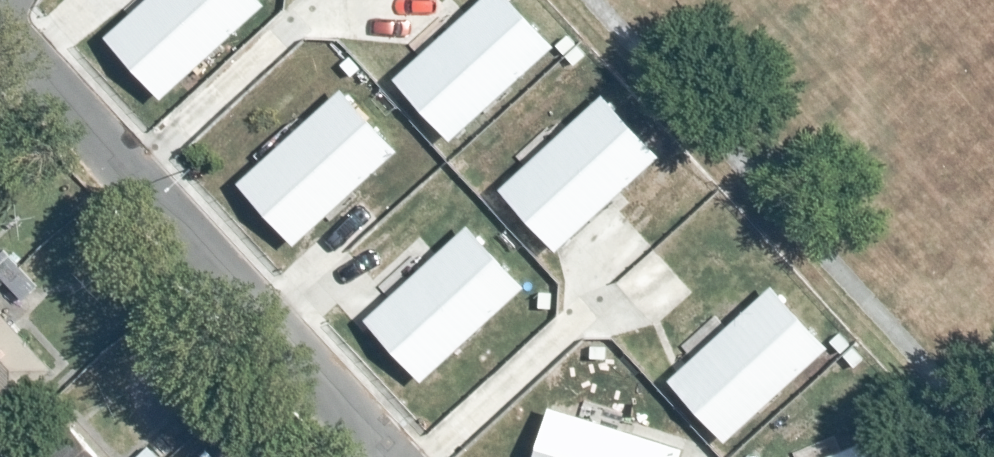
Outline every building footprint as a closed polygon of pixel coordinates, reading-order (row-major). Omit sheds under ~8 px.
[(102,38),(158,101),(263,6),(257,0),(144,0),(102,38)] [(391,78),(449,143),(555,48),(511,0),(478,0),(391,78)] [(341,90),(237,182),(291,244),(396,152),(341,90)] [(601,94),(496,190),(554,253),(658,158),(601,94)] [(465,226),(362,321),(419,383),(522,287),(465,226)] [(769,288),(666,382),(722,443),(825,349),(769,288)] [(7,407),(47,370),(0,318),(0,399),(7,407)] [(548,406),(532,456),(681,456),(684,448),(548,406)] [(22,456),(99,456),(63,419),(22,456)] [(833,456),(930,456),(918,425),(833,456)]
